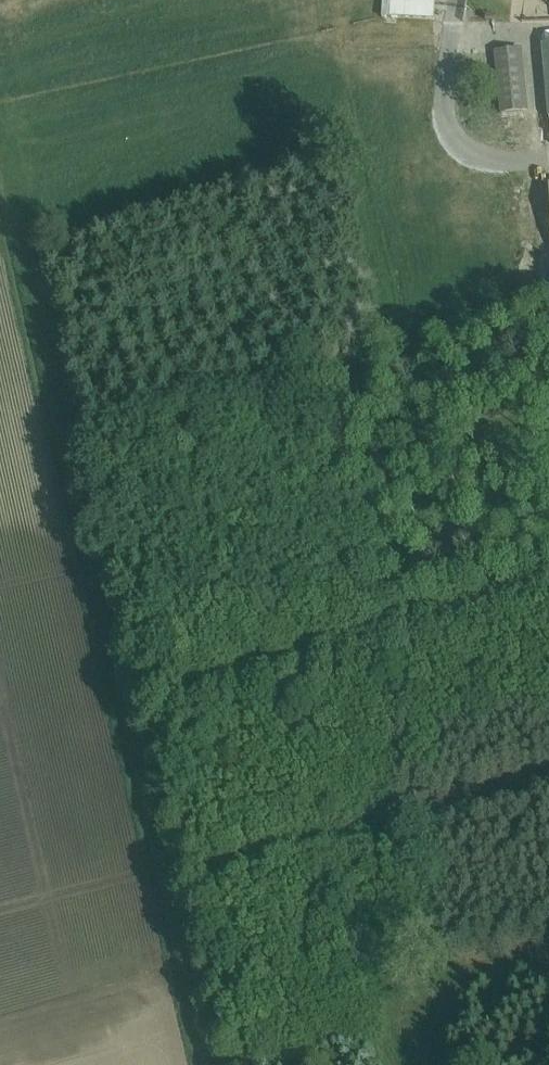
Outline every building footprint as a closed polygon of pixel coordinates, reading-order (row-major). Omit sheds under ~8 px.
[(382,14),(434,17),(435,0),(383,0),(382,14)] [(522,49),(494,51),(500,114),(529,111),(522,49)]
